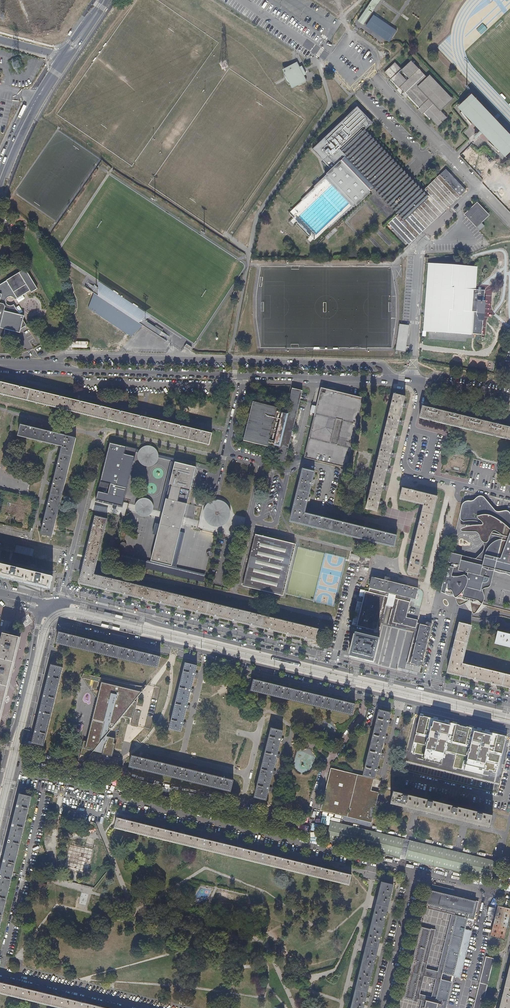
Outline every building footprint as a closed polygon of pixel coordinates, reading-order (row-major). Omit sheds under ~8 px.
[(377,3),(372,0),(371,0),(357,20),(362,24),(377,3)] [(396,31),(374,16),(366,27),(389,42),(396,31)] [(476,30),(481,35),(487,29),(482,24),(476,30)] [(453,98),(430,74),(428,77),(412,60),(402,69),(397,63),(387,72),(400,86),(400,87),(404,91),(402,93),(406,97),(409,95),(420,107),(418,109),(422,114),(425,112),(438,126),(448,117),(441,110),(453,98)] [(303,73),(302,70),(300,68),(296,62),(282,69),(284,72),(288,80),(290,84),(290,85),(290,86),(292,88),(306,81),(303,76),(304,75),(303,73)] [(497,121),(496,122),(494,117),(493,117),(471,94),(460,104),(464,109),(462,111),(467,116),(468,115),(479,126),(480,125),(487,132),(489,137),(498,149),(501,153),(503,151),(508,155),(509,153),(509,135),(497,121)] [(423,191),(364,130),(373,122),(358,106),(330,131),(315,151),(331,168),(326,172),(327,173),(314,185),(314,186),(301,199),(302,200),(288,212),(297,222),(296,223),(308,237),(310,235),(315,240),(327,228),(328,229),(342,216),(342,217),(355,204),(356,205),(370,191),(369,190),(374,185),(400,213),(389,223),(409,244),(467,189),(447,168),(423,191)] [(499,112),(494,117),(496,122),(497,121),(502,116),(499,112)] [(487,132),(480,125),(479,126),(468,115),(467,116),(498,149),(489,137),(487,132)] [(481,222),(489,215),(476,202),(464,213),(480,230),(485,225),(481,222)] [(483,309),(484,290),(475,290),(477,267),(428,263),(423,331),(484,336),(486,314),(480,314),(482,313),(483,311),(483,310),(483,309)] [(14,304),(12,306),(11,306),(10,306),(8,306),(6,304),(6,303),(5,302),(6,299),(7,299),(8,298),(9,297),(11,297),(13,298),(14,298),(15,300),(30,291),(31,293),(37,289),(33,282),(30,282),(28,278),(29,275),(25,269),(18,273),(18,276),(14,276),(11,277),(10,280),(8,279),(6,280),(7,281),(0,285),(0,337),(2,337),(7,339),(9,331),(19,333),(20,330),(26,326),(23,320),(24,316),(20,315),(14,304)] [(141,319),(121,305),(101,292),(88,283),(84,288),(94,295),(93,297),(92,296),(88,309),(131,337),(140,328),(142,326),(161,338),(164,334),(141,319)] [(138,312),(103,288),(101,292),(121,305),(141,319),(144,315),(138,312)] [(405,352),(410,326),(400,324),(399,332),(396,351),(405,352)] [(64,398),(60,397),(43,393),(39,392),(24,388),(20,387),(3,383),(0,382),(0,394),(210,445),(212,434),(204,432),(199,431),(184,427),(180,426),(164,422),(160,421),(145,417),(141,416),(124,412),(120,411),(105,408),(101,407),(84,402),(79,401),(64,398)] [(262,394),(262,393),(262,392),(262,391),(261,390),(260,389),(259,388),(258,388),(257,387),(256,388),(255,388),(254,389),(253,390),(252,391),(252,392),(252,393),(253,394),(253,395),(254,396),(255,397),(256,397),(258,397),(259,397),(260,396),(261,395),(262,394)] [(275,407),(249,401),(241,441),(266,446),(267,444),(279,446),(276,459),(285,461),(301,390),(291,388),(285,413),(274,411),(275,407)] [(345,467),(362,398),(320,388),(303,457),(345,467)] [(272,397),(273,396),(273,394),(272,393),(272,392),(271,391),(270,391),(269,390),(268,390),(267,390),(265,391),(264,391),(264,392),(263,393),(263,395),(263,396),(263,397),(264,398),(265,399),(266,399),(267,400),(268,400),(270,399),(271,399),(272,398),(272,397)] [(284,399),(284,397),(284,396),(284,395),(283,394),(282,394),(281,393),(280,393),(278,393),(277,394),(276,394),(275,395),(275,396),(275,398),(275,399),(275,400),(276,401),(277,402),(278,402),(279,403),(280,403),(281,402),(282,402),(283,401),(284,400),(284,399)] [(392,453),(395,440),(396,435),(399,425),(400,420),(403,408),(404,403),(406,397),(394,394),(366,509),(377,512),(379,505),(380,500),(383,489),(384,485),(387,473),(388,468),(391,457),(392,453)] [(509,440),(509,428),(500,425),(494,424),(479,420),(474,419),(458,415),(452,413),(436,410),(431,408),(423,406),(420,418),(509,440)] [(52,537),(77,439),(56,434),(51,432),(34,428),(30,427),(21,425),(18,436),(63,447),(60,460),(58,465),(54,481),(53,485),(50,501),(49,505),(45,521),(43,526),(41,535),(52,537)] [(110,444),(100,485),(108,487),(118,489),(126,492),(136,453),(137,450),(110,444)] [(190,466),(190,463),(178,460),(159,455),(139,451),(137,450),(136,453),(158,459),(175,463),(190,466)] [(180,530),(182,522),(185,512),(187,513),(196,515),(198,507),(187,504),(188,499),(190,489),(194,476),(196,467),(190,466),(175,463),(165,503),(163,513),(158,531),(154,551),(151,560),(172,566),(176,547),(180,530)] [(358,526),(346,523),(340,521),(325,518),(318,516),(304,513),(307,503),(309,495),(311,485),(313,478),(314,472),(302,469),(289,521),(394,547),(397,535),(388,533),(382,532),(365,528),(358,526)] [(124,499),(126,492),(118,489),(108,487),(100,485),(98,493),(124,499)] [(418,575),(437,497),(402,488),(400,499),(424,505),(420,519),(419,524),(415,540),(414,544),(410,559),(409,563),(407,572),(418,575)] [(509,512),(507,510),(503,511),(499,512),(493,510),(491,505),(483,497),(479,496),(477,497),(475,499),(472,501),(466,501),(462,504),(461,509),(460,516),(461,520),(463,521),(470,521),(477,521),(481,523),(483,524),(481,525),(474,525),(468,526),(461,529),(461,530),(461,531),(465,531),(476,532),(478,533),(480,537),(481,540),(484,543),(484,548),(481,553),(476,559),(451,553),(441,592),(448,595),(454,596),(455,598),(457,601),(458,605),(460,605),(464,603),(469,601),(471,602),(471,605),(471,610),(473,614),(474,614),(476,612),(482,604),(484,598),(484,593),(483,590),(483,589),(485,587),(488,587),(490,586),(491,583),(494,571),(501,573),(506,573),(509,576),(509,512)] [(136,503),(135,507),(135,510),(137,513),(140,516),(143,517),(147,516),(150,514),(152,512),(153,508),(153,505),(151,501),(148,499),(145,498),(141,499),(138,501),(136,503)] [(207,504),(204,508),(204,510),(203,512),(203,514),(203,516),(206,521),(210,525),(215,527),(220,527),(225,524),(229,520),(230,515),(230,510),(227,505),(223,502),(217,500),(212,501),(207,504)] [(318,630),(94,575),(97,564),(107,520),(96,517),(94,524),(92,531),(90,541),(88,548),(85,558),(85,561),(84,565),(79,584),(105,590),(112,591),(124,594),(130,596),(142,599),(148,600),(160,603),(166,605),(178,608),(184,609),(195,612),(197,612),(202,613),(213,616),(219,618),(231,621),(238,622),(249,625),(256,626),(268,630),(274,631),(285,634),(292,635),(303,638),(310,640),(315,641),(318,630)] [(281,596),(294,544),(256,534),(243,586),(281,596)] [(369,567),(371,559),(351,554),(349,562),(369,567)] [(50,588),(52,576),(0,564),(0,576),(50,588)] [(417,624),(418,620),(406,617),(410,599),(412,599),(412,598),(416,599),(418,589),(386,581),(372,577),(369,587),(368,592),(360,590),(352,625),(366,628),(366,629),(374,630),(377,631),(378,625),(384,602),(387,603),(393,604),(396,605),(392,623),(416,629),(417,624)] [(382,627),(385,612),(386,609),(387,603),(384,602),(378,625),(377,631),(374,630),(375,631),(376,632),(377,632),(378,633),(379,632),(380,631),(381,631),(382,627)] [(392,623),(396,605),(393,604),(388,625),(414,631),(407,663),(410,664),(419,625),(417,624),(416,629),(392,623)] [(471,626),(459,623),(457,631),(456,638),(453,648),(451,655),(447,673),(473,679),(479,680),(491,683),(497,685),(509,688),(509,676),(462,664),(471,626)] [(421,666),(431,627),(419,625),(410,664),(420,667),(421,666)] [(132,650),(128,649),(115,646),(111,645),(108,644),(92,640),(88,639),(72,635),(68,634),(59,632),(57,642),(56,644),(157,668),(160,656),(152,654),(148,654),(132,650)] [(505,634),(498,632),(495,644),(509,647),(509,635),(505,634)] [(19,637),(5,633),(0,653),(0,717),(19,637)] [(374,662),(379,638),(356,633),(350,657),(374,662)] [(188,704),(191,691),(192,688),(195,675),(195,672),(197,666),(185,663),(170,728),(181,731),(183,724),(184,721),(187,708),(188,704)] [(43,746),(63,667),(51,665),(49,675),(48,678),(44,694),(43,698),(40,711),(39,714),(36,729),(35,733),(32,743),(43,746)] [(101,682),(102,677),(83,673),(82,677),(101,682)] [(101,682),(86,741),(83,740),(80,755),(89,757),(94,751),(106,736),(122,716),(133,718),(138,696),(146,686),(134,684),(102,677),(101,682)] [(342,701),(335,700),(326,697),(322,696),(312,694),(306,692),(302,692),(295,690),(286,688),(282,687),(267,683),(263,682),(254,680),(251,691),(332,711),(352,716),(355,704),(346,702),(342,701)] [(385,736),(388,724),(389,720),(391,713),(379,710),(363,777),(374,780),(375,780),(377,772),(377,769),(380,756),(381,752),(384,740),(385,736)] [(422,736),(410,733),(401,770),(497,793),(506,756),(470,747),(471,745),(472,745),(473,743),(474,739),(456,734),(459,725),(455,725),(454,729),(449,728),(447,736),(439,734),(442,721),(425,716),(415,714),(411,731),(422,733),(422,736)] [(474,739),(473,743),(474,743),(478,727),(425,714),(425,716),(442,721),(439,734),(447,736),(449,728),(454,729),(455,725),(459,725),(456,734),(474,739)] [(277,753),(280,741),(281,737),(282,732),(271,729),(254,797),(266,800),(268,790),(269,787),(272,774),(273,770),(276,757),(277,753)] [(102,755),(108,737),(106,736),(94,751),(102,755)] [(113,757),(115,739),(108,737),(102,755),(113,757)] [(233,780),(225,778),(221,778),(205,774),(201,773),(185,769),(181,768),(165,764),(161,763),(144,759),(141,758),(132,756),(129,767),(230,791),(233,780)] [(371,823),(379,793),(371,791),(374,780),(363,777),(331,769),(321,810),(359,820),(371,823)] [(492,816),(393,792),(390,803),(489,827),(492,816)] [(31,797),(20,794),(17,805),(16,808),(13,824),(12,827),(9,840),(8,843),(4,859),(3,863),(0,874),(0,922),(31,797)] [(351,875),(342,873),(338,872),(324,868),(320,867),(304,863),(301,863),(300,862),(284,859),(280,858),(265,854),(261,853),(246,849),(242,849),(226,845),(222,844),(207,840),(203,839),(188,836),(184,835),(168,831),(165,830),(149,826),(145,825),(130,822),(126,821),(117,819),(115,828),(349,885),(351,875)] [(87,874),(93,849),(69,844),(63,869),(87,874)] [(393,885),(382,882),(351,1007),(364,1007),(393,885)] [(454,891),(432,885),(431,890),(445,893),(453,895),(454,891)] [(453,895),(445,893),(444,894),(431,890),(427,904),(456,911),(434,1000),(426,998),(423,1007),(446,1007),(454,976),(460,977),(471,931),(465,929),(469,914),(471,915),(475,901),(453,895)] [(498,906),(491,936),(504,939),(509,915),(509,908),(498,906)] [(416,997),(432,930),(421,927),(404,999),(415,1001),(416,997)] [(488,985),(494,959),(486,957),(479,983),(488,985)] [(507,976),(506,981),(503,991),(502,996),(499,1007),(509,1007),(509,965),(507,976)] [(99,1007),(85,1004),(81,1003),(65,999),(62,998),(46,994),(42,993),(26,989),(23,988),(7,985),(3,984),(0,983),(0,993),(60,1007),(103,1007),(99,1007)] [(486,990),(478,988),(473,1007),(482,1007),(486,990)]
